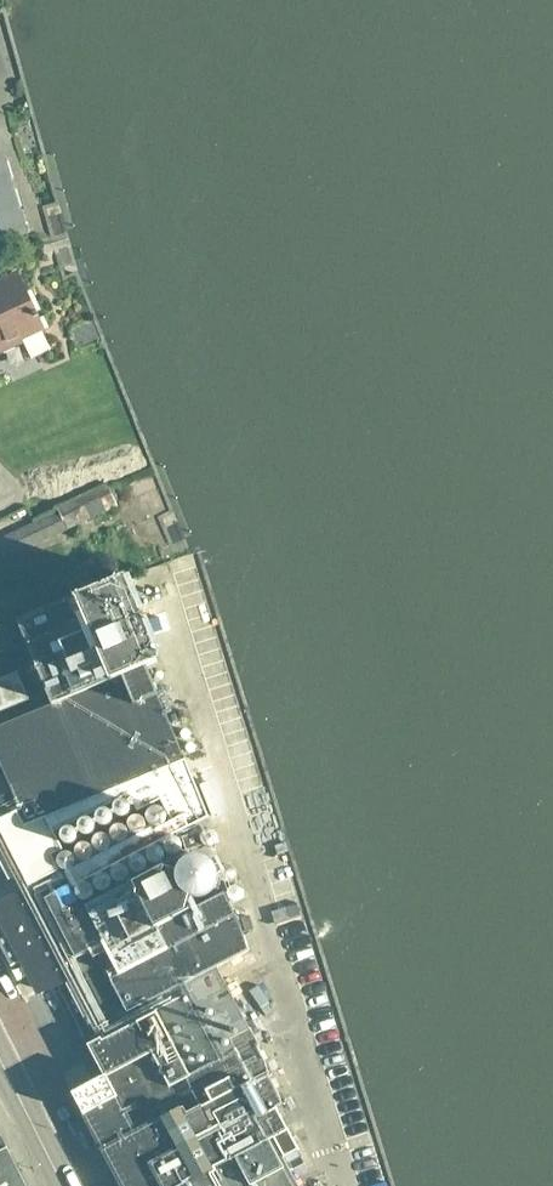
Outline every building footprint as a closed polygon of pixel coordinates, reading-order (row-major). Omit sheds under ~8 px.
[(24,230),(3,160),(0,161),(0,237),(24,230)] [(61,225),(32,232),(39,258),(68,250),(61,225)] [(0,282),(0,351),(43,330),(17,274),(0,282)] [(33,521),(0,537),(0,560),(116,505),(116,493),(107,484),(57,507),(57,509),(33,521)] [(66,600),(17,620),(19,624),(0,632),(0,758),(13,787),(0,793),(0,812),(1,815),(4,814),(38,883),(0,903),(0,911),(40,989),(55,981),(103,1075),(72,1091),(121,1185),(298,1185),(271,1135),(262,1140),(256,1128),(270,1121),(266,1113),(267,1112),(266,1110),(281,1102),(266,1070),(263,1060),(255,1046),(257,1044),(215,966),(248,949),(239,919),(223,890),(190,907),(187,902),(190,895),(197,896),(204,894),(210,890),(214,885),(216,877),(216,869),(212,862),(206,857),(198,855),(190,856),(182,860),(177,867),(176,875),(88,919),(72,885),(185,826),(181,822),(180,817),(180,812),(184,807),(189,804),(195,804),(200,807),(201,807),(203,804),(203,803),(198,786),(194,785),(193,787),(192,789),(190,791),(187,793),(184,794),(181,794),(179,794),(176,793),(173,791),(170,795),(160,801),(169,816),(167,822),(152,830),(150,827),(65,871),(39,818),(184,758),(146,665),(159,659),(125,576),(66,600)] [(251,833),(279,823),(260,772),(232,782),(251,833)] [(66,814),(74,835),(110,820),(101,799),(66,814)] [(6,1146),(0,1135),(0,1185),(26,1185),(6,1146)]
